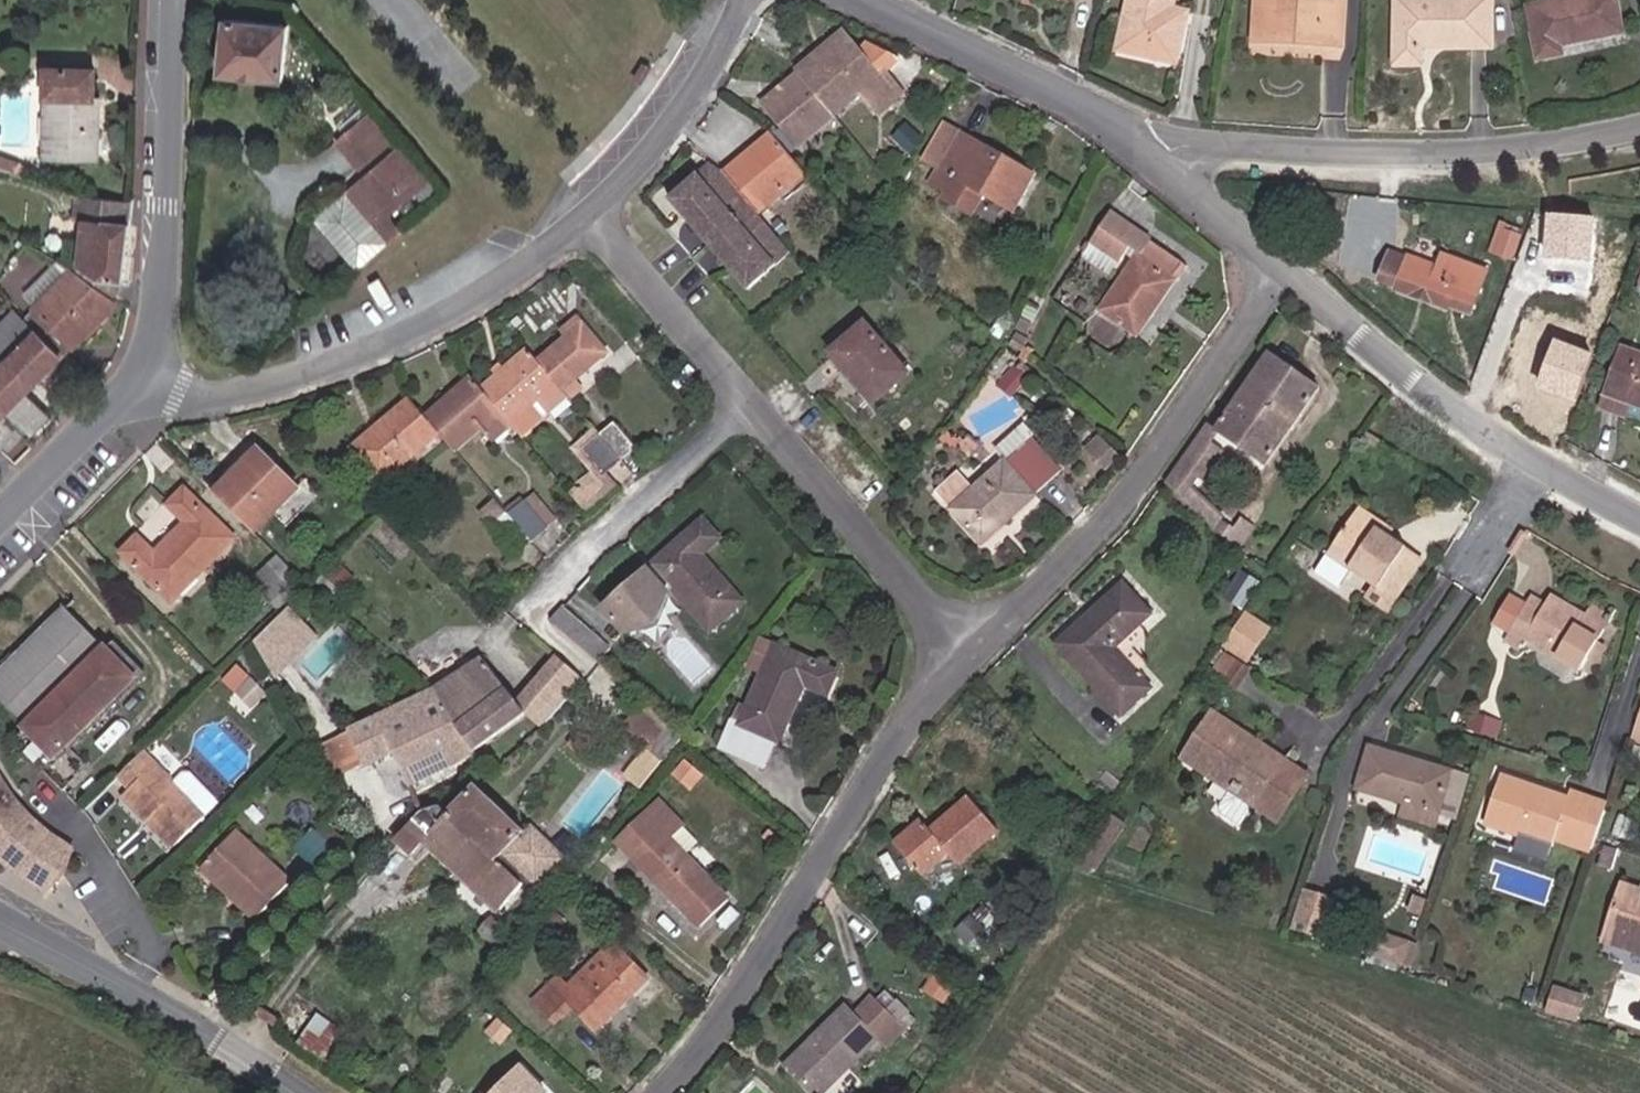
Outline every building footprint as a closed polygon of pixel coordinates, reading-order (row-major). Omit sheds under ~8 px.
[(1184,25),(1165,23),(1168,3),(1169,0),(1127,0),(1122,31),(1181,42),(1184,25)] [(1257,43),(1343,48),(1347,2),(1321,0),(1260,0),(1257,43)] [(1395,70),(1423,71),(1422,50),(1488,51),(1488,0),(1396,0),(1395,70)] [(1532,3),(1545,63),(1571,55),(1567,43),(1626,28),(1619,0),(1544,0),(1532,3)] [(1165,23),(1184,25),(1187,7),(1168,3),(1165,23)] [(223,22),(220,77),(282,79),(285,26),(223,22)] [(789,86),(819,120),(853,96),(868,117),(892,97),(875,78),(865,83),(830,38),(808,56),(814,63),(789,86)] [(104,100),(99,100),(100,72),(48,69),(48,98),(55,98),(53,160),(102,160),(104,100)] [(788,147),(819,120),(789,86),(787,83),(769,95),(771,100),(759,108),(788,147)] [(359,166),(388,145),(368,117),(337,137),(359,166)] [(947,137),(918,187),(935,196),(945,182),(1002,215),(1022,180),(947,137)] [(793,184),(761,148),(713,186),(746,223),(793,184)] [(396,151),(384,162),(392,172),(405,162),(396,151)] [(338,190),(306,215),(354,273),(399,236),(384,218),(411,195),(424,185),(405,162),(392,172),(384,162),(342,195),(338,190)] [(713,186),(697,174),(659,207),(736,298),(779,262),(746,223),(713,186)] [(424,185),(411,195),(423,209),(435,198),(424,185)] [(42,187),(37,196),(47,202),(53,192),(42,187)] [(123,279),(131,203),(91,202),(78,196),(77,224),(85,224),(78,264),(76,269),(113,298),(123,279)] [(1597,217),(1547,211),(1542,254),(1592,260),(1597,217)] [(1174,274),(1101,223),(1082,250),(1112,271),(1121,257),(1130,263),(1092,318),(1128,343),(1166,289),(1164,288),(1174,274)] [(1500,235),(1489,261),(1505,267),(1515,242),(1500,235)] [(1483,273),(1437,255),(1433,266),(1391,249),(1378,282),(1445,310),(1446,307),(1465,315),(1483,273)] [(63,360),(118,302),(113,298),(76,269),(67,263),(42,286),(23,268),(0,290),(0,297),(10,306),(20,316),(63,360)] [(8,415),(28,394),(63,360),(20,316),(0,336),(0,407),(8,415)] [(560,344),(573,332),(569,327),(556,339),(560,344)] [(852,331),(821,361),(864,412),(896,378),(852,331)] [(560,344),(532,370),(550,391),(558,400),(570,388),(597,362),(573,332),(560,344)] [(1592,351),(1552,337),(1534,387),(1574,401),(1592,351)] [(1271,352),(1217,429),(1221,432),(1267,465),(1319,388),(1271,352)] [(1602,396),(1639,409),(1639,362),(1618,355),(1602,396)] [(477,399),(498,426),(504,433),(550,391),(532,370),(521,356),(477,399)] [(410,406),(404,411),(429,442),(434,438),(448,457),(472,434),(480,442),(498,426),(472,393),(467,385),(424,422),(410,406)] [(564,407),(577,395),(570,388),(558,400),(564,407)] [(31,438),(52,417),(28,394),(8,415),(31,438)] [(429,442),(404,411),(350,459),(376,490),(429,442)] [(1221,432),(1217,429),(1209,423),(1189,452),(1211,469),(1220,457),(1209,447),(1221,432)] [(606,431),(594,441),(615,466),(629,455),(606,431)] [(615,466),(594,441),(580,453),(603,479),(615,466)] [(943,514),(978,550),(1030,497),(1025,493),(1048,469),(1021,441),(1000,465),(991,460),(943,514)] [(1359,452),(1369,460),(1372,462),(1377,452),(1365,444),(1359,452)] [(1211,469),(1189,452),(1165,484),(1181,499),(1198,473),(1207,475),(1211,469)] [(251,460),(207,504),(246,543),(291,498),(251,460)] [(1185,502),(1200,515),(1207,506),(1193,494),(1185,502)] [(225,546),(177,499),(162,516),(176,531),(144,562),(129,547),(116,560),(165,610),(225,546)] [(482,505),(497,523),(501,518),(487,501),(482,505)] [(485,533),(497,523),(482,505),(469,515),(485,533)] [(1233,531),(1207,506),(1200,515),(1236,547),(1252,530),(1243,522),(1233,531)] [(501,518),(497,523),(517,546),(532,533),(514,508),(501,518)] [(1336,574),(1364,592),(1392,554),(1362,532),(1367,526),(1347,513),(1314,558),(1336,574)] [(696,560),(719,538),(703,522),(654,569),(709,629),(736,604),(696,560)] [(1410,564),(1392,554),(1364,592),(1381,604),(1410,564)] [(1326,588),(1336,574),(1314,558),(1301,576),(1321,590),(1326,588)] [(257,577),(240,594),(259,612),(275,594),(257,577)] [(1088,696),(1110,718),(1140,694),(1106,653),(1141,621),(1116,591),(1048,652),(1088,696)] [(1381,604),(1364,592),(1355,604),(1373,617),(1381,604)] [(1594,640),(1603,624),(1584,613),(1552,595),(1547,603),(1532,594),(1527,602),(1510,593),(1492,623),(1510,633),(1507,637),(1522,646),(1527,636),(1579,666),(1594,640)] [(1584,613),(1603,624),(1611,611),(1592,600),(1584,613)] [(58,613),(124,682),(133,672),(69,601),(58,613)] [(562,604),(546,619),(599,665),(610,650),(562,604)] [(254,636),(277,671),(321,644),(299,608),(254,636)] [(38,767),(124,682),(58,613),(3,668),(0,671),(0,728),(38,767)] [(1243,666),(1260,643),(1239,627),(1222,651),(1243,666)] [(763,670),(772,651),(756,642),(748,661),(763,670)] [(812,671),(772,651),(763,670),(738,725),(725,720),(713,748),(756,770),(769,742),(774,746),(812,671)] [(580,678),(552,654),(512,701),(540,725),(580,678)] [(1239,675),(1211,659),(1194,682),(1224,700),(1239,675)] [(481,662),(431,687),(438,693),(450,720),(476,759),(525,721),(481,662)] [(438,693),(431,687),(344,732),(345,734),(358,765),(360,770),(386,759),(405,794),(467,768),(476,759),(450,720),(438,693)] [(1098,729),(1110,718),(1088,696),(1078,705),(1098,729)] [(675,731),(637,699),(619,721),(656,755),(675,731)] [(1456,712),(1452,725),(1481,736),(1486,722),(1456,712)] [(1629,749),(1639,753),(1639,718),(1629,749)] [(1246,809),(1273,769),(1202,721),(1174,763),(1220,793),(1246,809)] [(335,777),(358,765),(345,734),(320,745),(335,777)] [(1388,801),(1428,814),(1442,772),(1357,745),(1345,787),(1388,801)] [(638,790),(662,761),(643,746),(620,775),(638,790)] [(143,821),(167,844),(195,817),(135,757),(109,781),(120,794),(113,801),(138,826),(143,821)] [(681,764),(667,778),(683,794),(698,780),(681,764)] [(1299,787),(1273,769),(1246,809),(1248,810),(1271,827),(1299,787)] [(1488,779),(1469,826),(1536,850),(1538,845),(1574,859),(1590,811),(1557,798),(1554,804),(1488,779)] [(448,817),(494,861),(522,834),(473,791),(448,817)] [(1248,810),(1246,809),(1220,793),(1205,817),(1230,834),(1248,810)] [(890,843),(914,873),(940,850),(951,862),(990,830),(963,799),(926,830),(916,820),(890,843)] [(1424,827),(1428,814),(1388,801),(1383,815),(1424,827)] [(653,806),(615,849),(629,862),(655,833),(667,843),(683,857),(695,844),(679,830),(667,819),(653,806)] [(494,861),(448,817),(443,813),(439,809),(420,809),(409,815),(384,842),(407,864),(424,846),(432,837),(462,869),(476,881),(469,890),(496,914),(523,884),(494,861)] [(143,821),(138,826),(161,849),(167,844),(143,821)] [(300,853),(325,866),(338,839),(313,827),(300,853)] [(227,832),(192,867),(249,919),(282,884),(227,832)] [(700,926),(726,896),(683,857),(667,843),(655,833),(629,862),(700,926)] [(424,846),(469,890),(476,881),(462,869),(432,837),(424,846)] [(1596,855),(1590,871),(1607,877),(1612,860),(1596,855)] [(1604,936),(1639,949),(1639,908),(1634,906),(1637,897),(1620,891),(1604,936)] [(1321,905),(1303,901),(1295,934),(1312,939),(1321,905)] [(1359,930),(1353,951),(1390,961),(1395,940),(1359,930)] [(1639,960),(1639,949),(1604,936),(1601,946),(1639,960)] [(639,982),(596,938),(549,984),(526,960),(500,987),(539,1029),(557,1013),(579,1037),(639,982)] [(1551,995),(1544,1017),(1574,1025),(1579,1005),(1551,995)] [(865,997),(848,1012),(837,1003),(774,1062),(805,1092),(807,1092),(815,1085),(835,1067),(868,1035),(879,1044),(896,1029),(865,997)] [(314,1018),(296,1039),(318,1056),(336,1036),(314,1018)] [(514,1066),(486,1092),(536,1092),(539,1090),(514,1066)] [(835,1067),(815,1085),(824,1092),(828,1092),(844,1076),(835,1067)]
